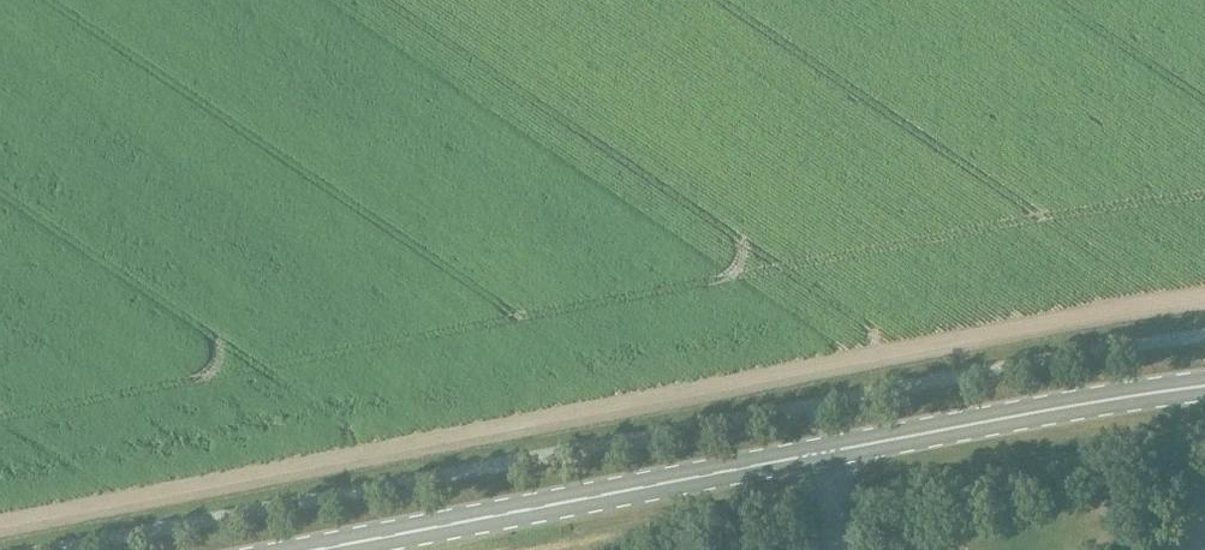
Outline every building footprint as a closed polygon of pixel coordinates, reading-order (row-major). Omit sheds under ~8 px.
[(1141,534),(1151,520),(1141,512),(1131,526),(1141,534)]
